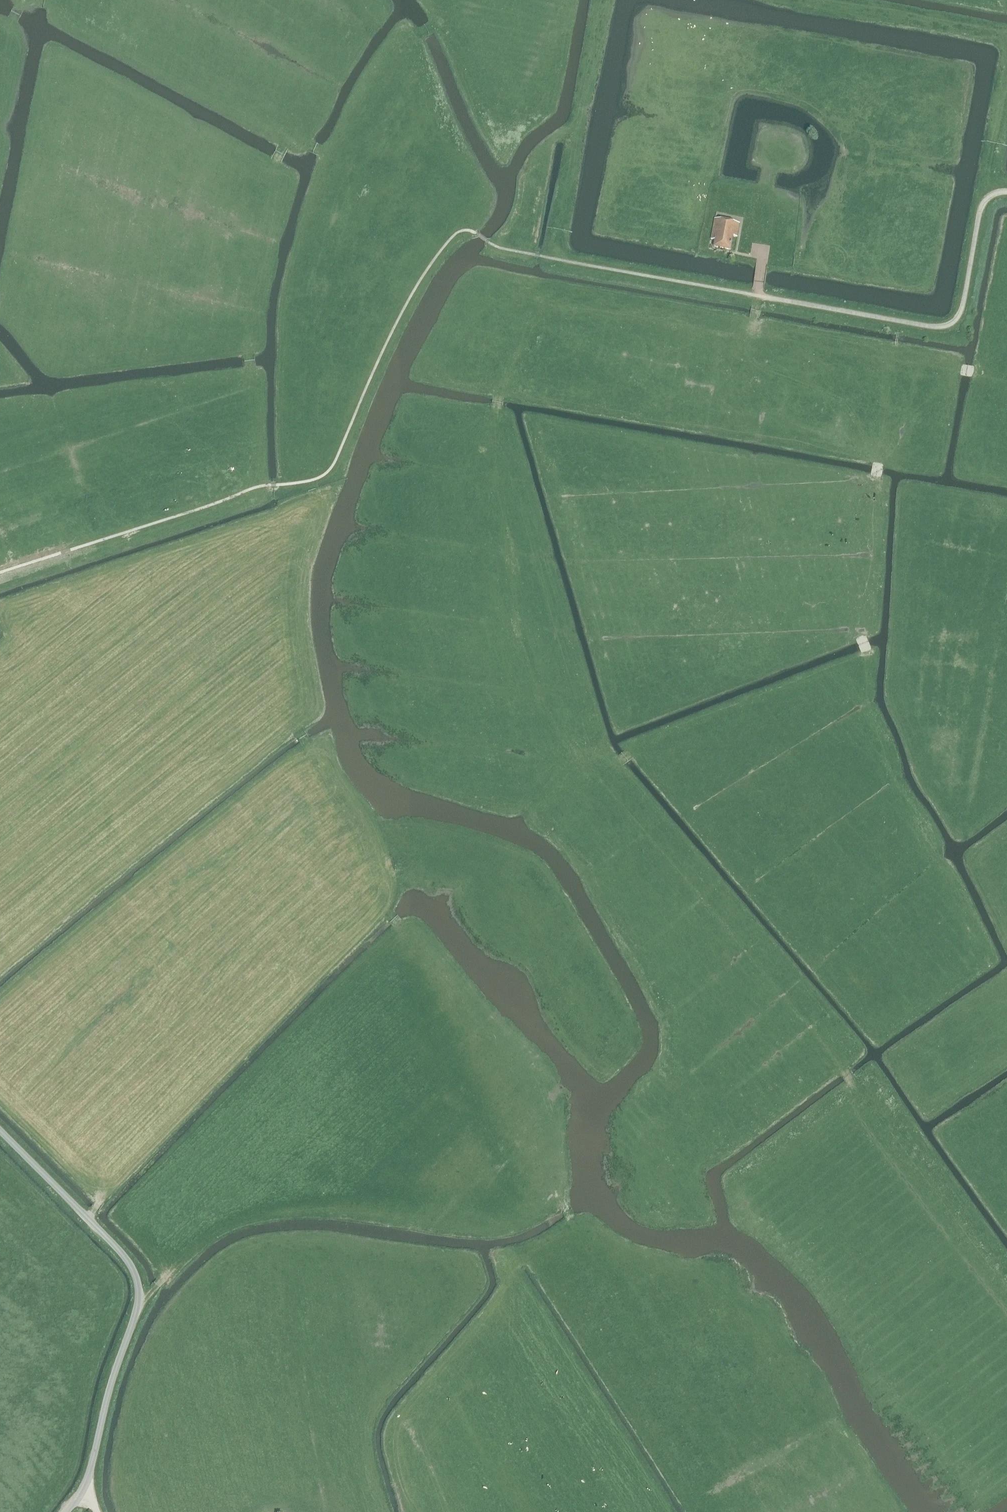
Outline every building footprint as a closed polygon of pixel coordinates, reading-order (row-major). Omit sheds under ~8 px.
[(740,224),(714,219),(711,240),(715,240),(714,249),(732,252),(734,237),(738,238),(740,224)]
